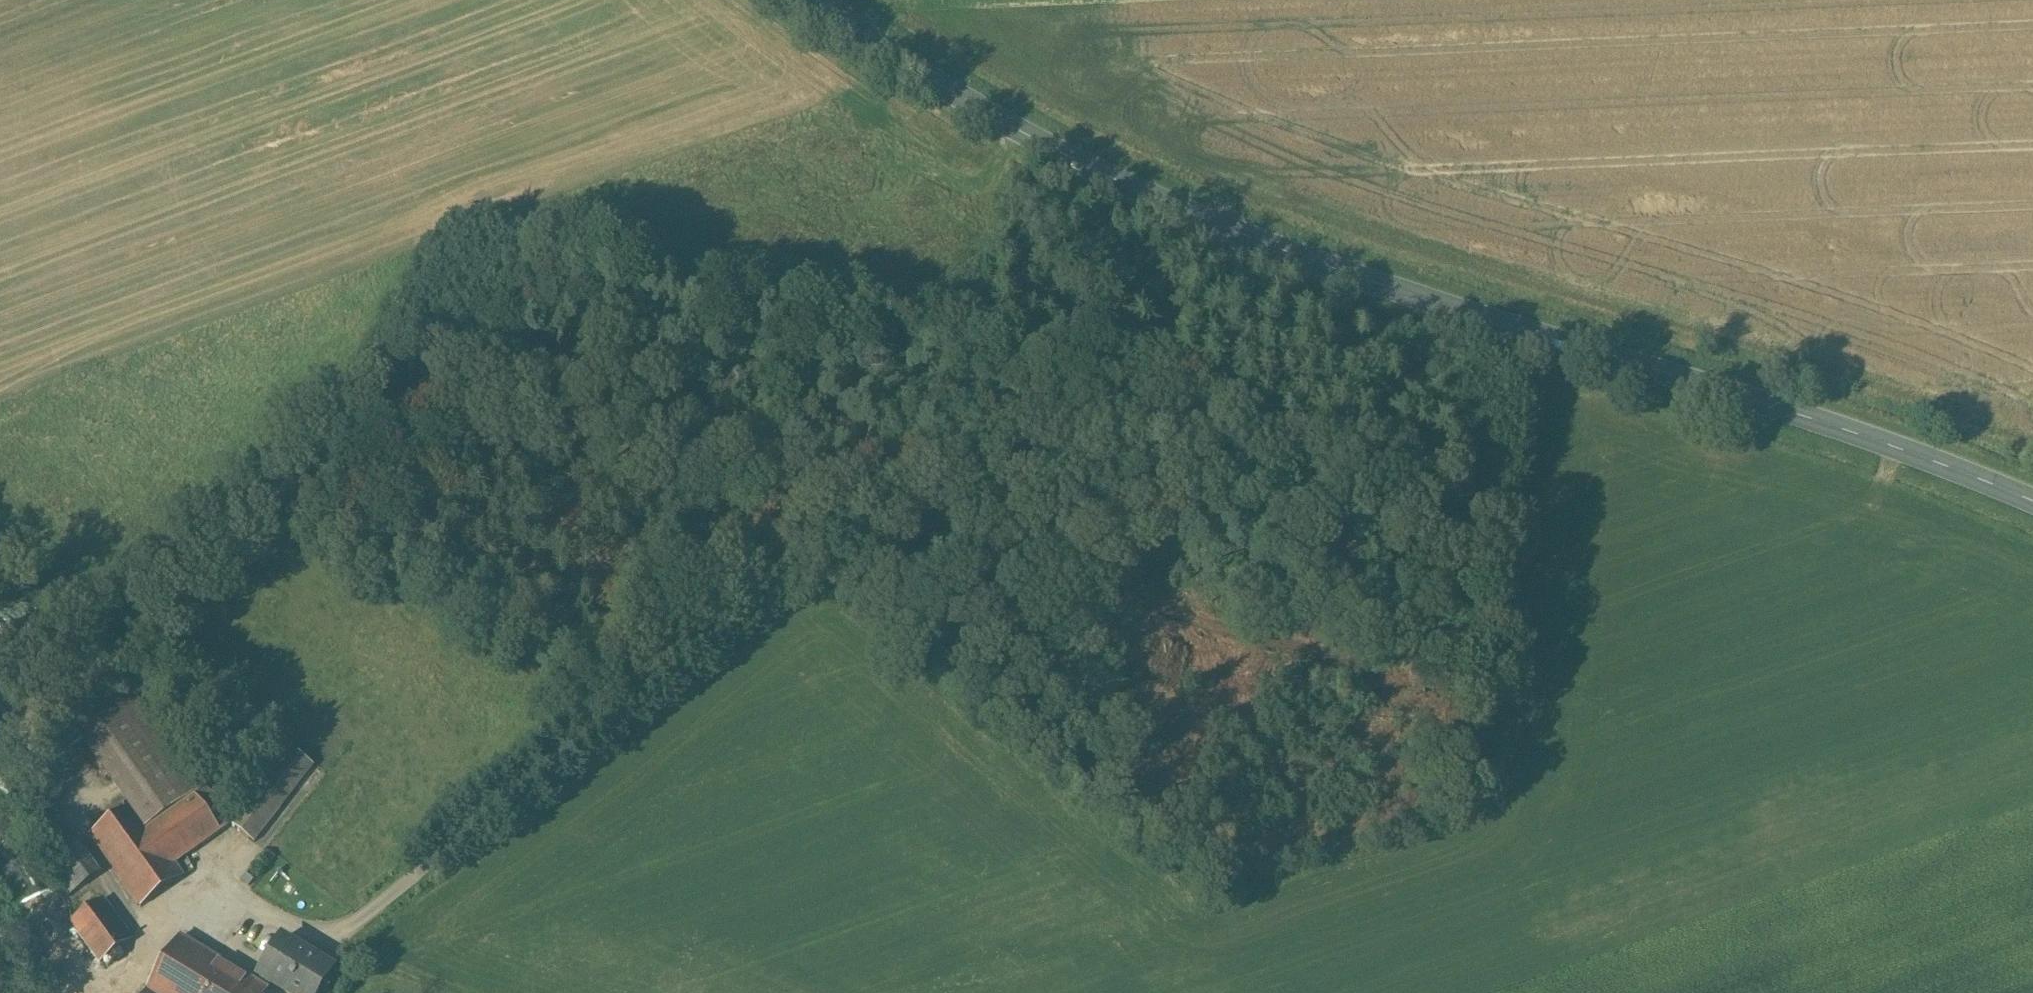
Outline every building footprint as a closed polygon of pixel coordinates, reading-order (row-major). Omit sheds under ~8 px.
[(201,791),(130,691),(76,729),(131,807),(132,806),(148,829),(193,797),(219,832),(231,824),(205,788),(201,791)] [(291,749),(231,825),(251,840),(311,765),(291,749)] [(131,807),(90,836),(140,907),(182,877),(173,865),(219,832),(193,797),(148,829),(132,806),(131,807)] [(66,848),(49,860),(72,893),(89,881),(66,848)] [(102,899),(70,923),(99,963),(132,940),(102,899)] [(180,937),(148,990),(153,992),(264,992),(266,990),(254,983),(180,937)] [(280,940),(257,976),(258,977),(270,984),(274,986),(277,980),(287,986),(283,991),(286,992),(317,992),(321,987),(319,986),(330,969),(314,960),(314,961),(280,940)] [(270,984),(258,977),(254,983),(266,990),(270,984)]
